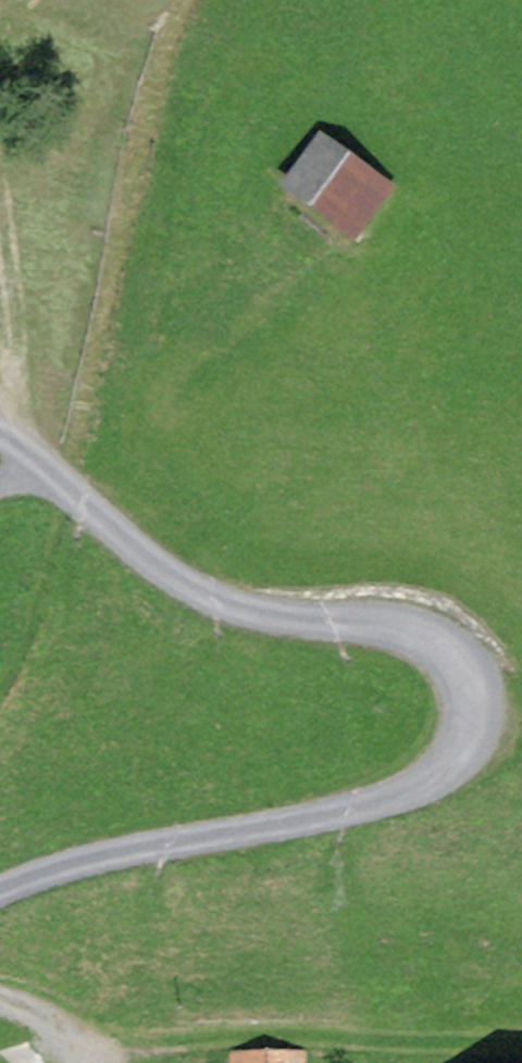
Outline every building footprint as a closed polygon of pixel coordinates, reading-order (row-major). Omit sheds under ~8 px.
[(401,191),(326,135),(284,191),(359,247),(401,191)]
